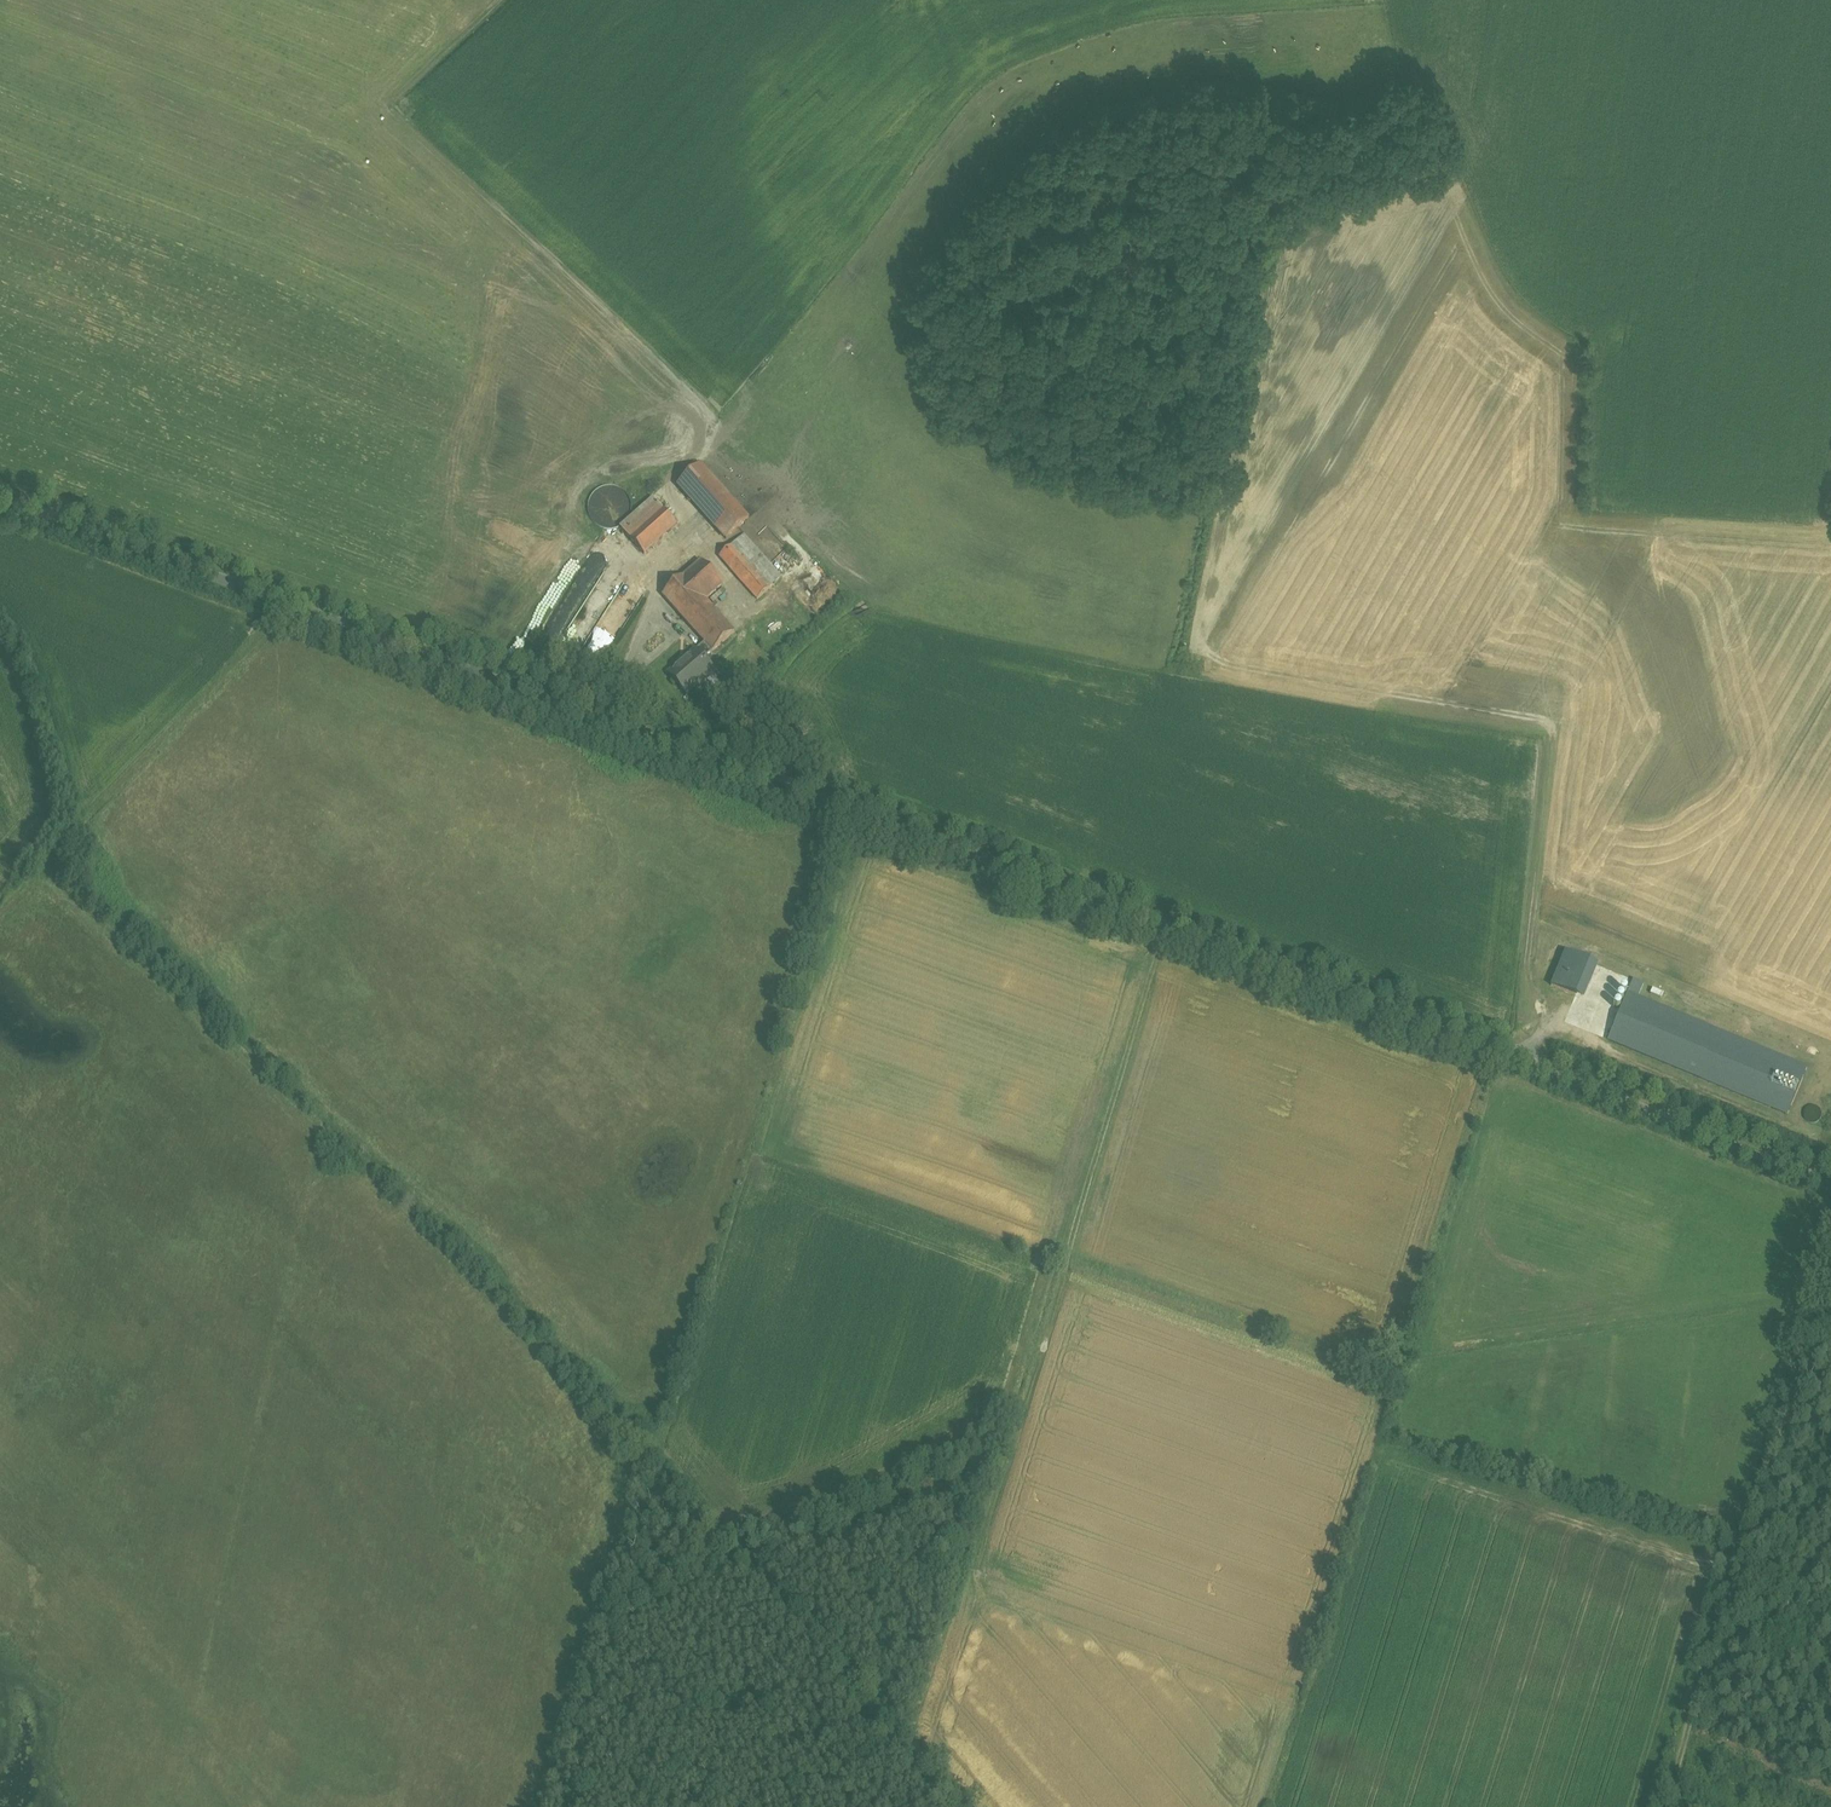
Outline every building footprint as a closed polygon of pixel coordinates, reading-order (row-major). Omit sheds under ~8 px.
[(723,540),(750,520),(704,462),(678,482),(723,540)] [(623,489),(621,488),(619,487),(616,486),(611,485),(606,486),(603,487),(601,488),(599,489),(597,490),(596,491),(594,493),(592,496),(591,498),(590,501),(589,503),(589,505),(589,508),(589,510),(590,513),(590,516),(591,518),(592,519),(593,520),(595,522),(598,525),(601,527),(603,528),(606,529),(609,529),(612,529),(614,529),(617,528),(621,527),(623,525),(625,524),(628,522),(630,519),(631,516),(632,513),(632,511),(633,507),(632,503),(632,501),(631,499),(630,497),(629,495),(627,492),(625,491),(623,489)] [(678,525),(654,498),(628,522),(625,524),(623,525),(621,528),(645,554),(678,525)] [(782,577),(745,534),(719,556),(756,599),(782,577)] [(729,631),(701,598),(718,584),(697,560),(658,593),(707,650),(729,631)] [(604,657),(625,619),(622,618),(628,607),(634,611),(642,596),(621,585),(586,647),(604,657)] [(690,649),(663,672),(680,692),(707,669),(698,657),(707,650),(699,641),(690,649)] [(1552,988),(1588,998),(1599,961),(1563,951),(1552,988)] [(1641,995),(1645,982),(1634,978),(1629,991),(1641,995)] [(1608,1045),(1792,1113),(1811,1062),(1627,995),(1608,1045)]
